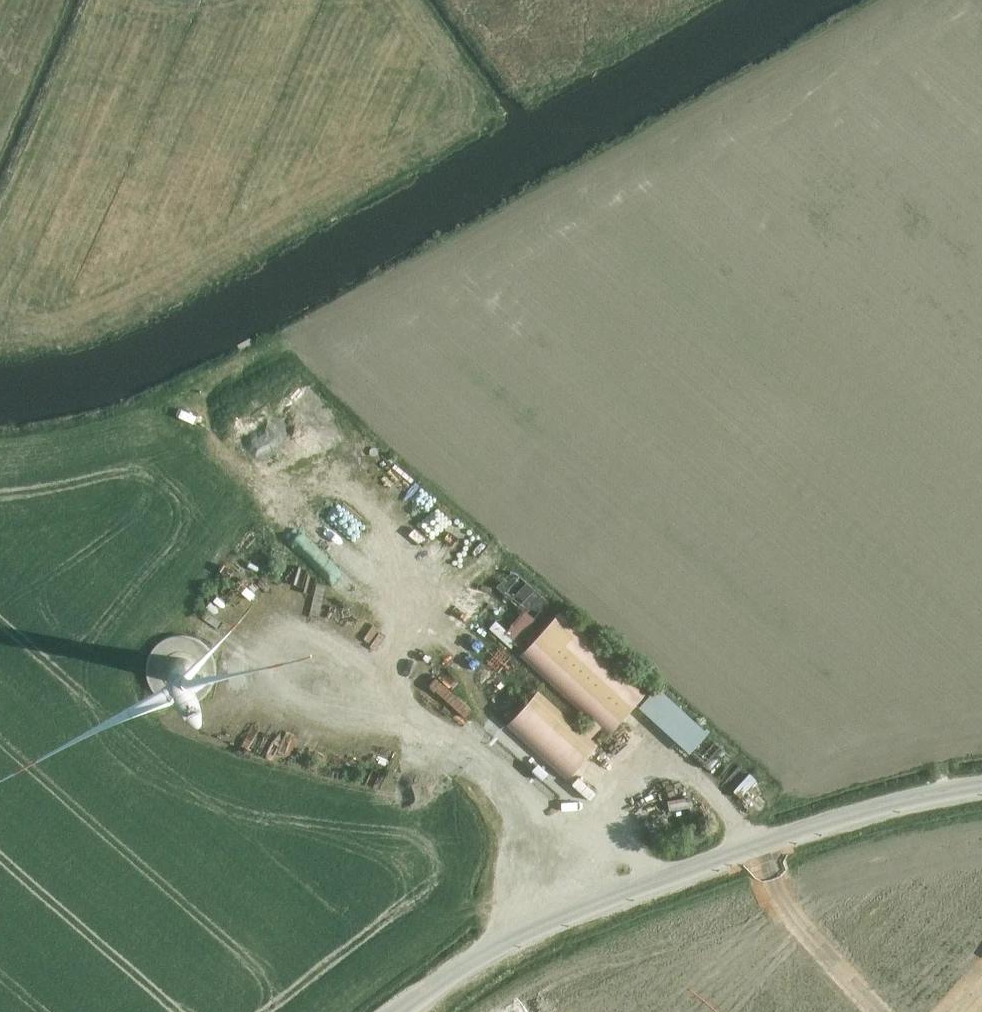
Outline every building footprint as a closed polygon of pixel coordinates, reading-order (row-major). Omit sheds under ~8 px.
[(521,639),(538,615),(523,604),(506,629),(521,639)] [(529,646),(547,628),(539,620),(521,638),(529,646)] [(555,621),(523,657),(611,736),(643,700),(555,621)] [(175,638),(157,647),(175,681),(186,675),(182,667),(189,664),(175,638)] [(696,752),(714,731),(660,686),(643,707),(696,752)] [(538,695),(510,727),(570,781),(599,749),(538,695)] [(754,772),(737,788),(746,797),(762,780),(754,772)]
